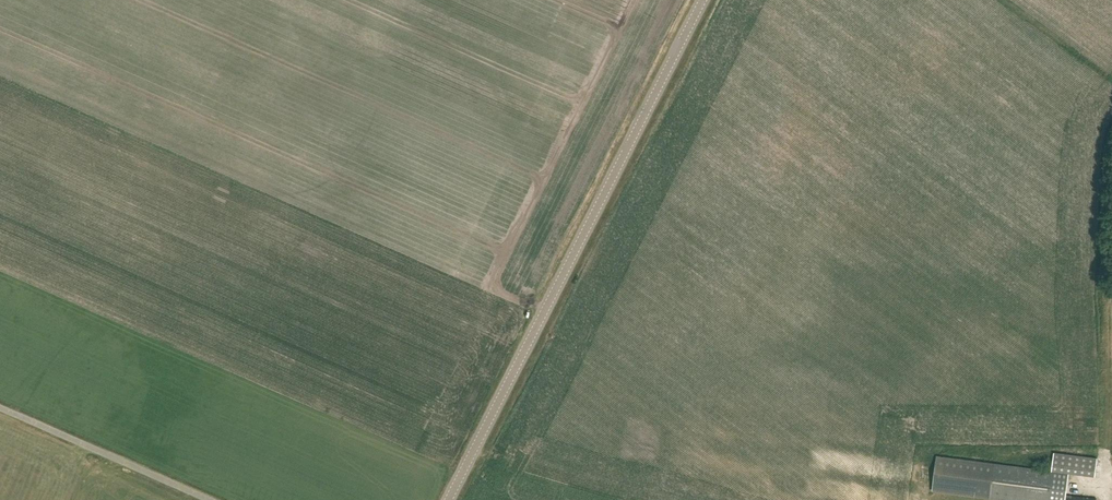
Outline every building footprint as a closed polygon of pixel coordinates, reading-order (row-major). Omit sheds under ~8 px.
[(1045,408),(1045,417),(1062,416),(1062,408),(1045,408)] [(1097,458),(1055,452),(1052,471),(1094,477),(1097,458)] [(994,464),(994,463),(937,456),(936,456),(935,470),(932,491),(932,492),(990,499),(990,498),(1007,499),(1064,499),(1068,474),(994,464)]
